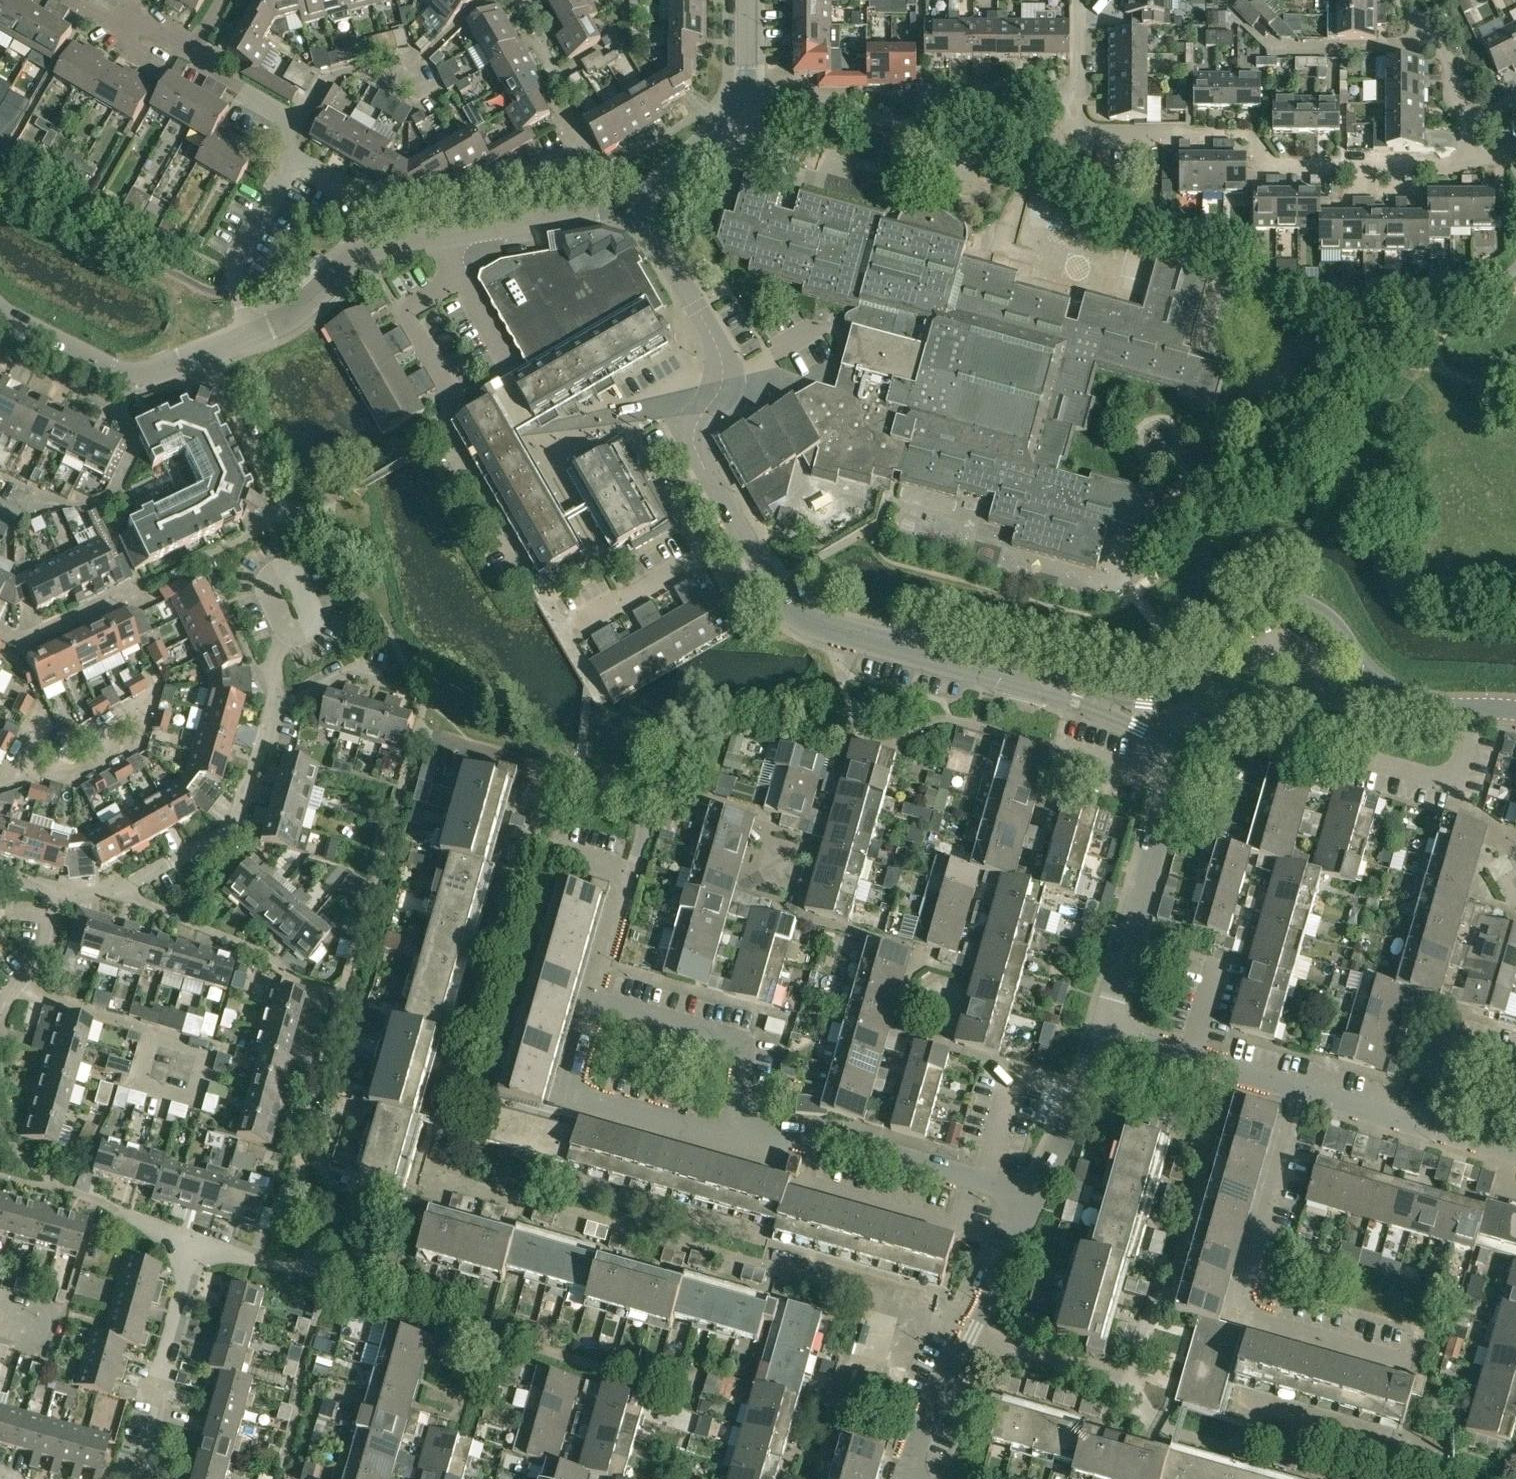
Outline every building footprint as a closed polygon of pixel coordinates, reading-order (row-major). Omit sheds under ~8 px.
[(14,40),(33,9),(23,3),(25,0),(12,0),(0,21),(0,32),(14,40)] [(12,0),(0,0),(0,21),(12,0)] [(33,9),(14,40),(34,52),(61,5),(53,0),(51,0),(43,14),(33,9)] [(173,9),(177,2),(178,0),(169,0),(166,5),(173,9)] [(177,2),(173,9),(180,13),(185,6),(197,14),(205,0),(178,0),(177,2)] [(262,3),(286,34),(290,33),(286,18),(300,14),(303,24),(304,24),(297,0),(267,0),(268,2),(262,3)] [(304,24),(327,18),(323,0),(297,0),(304,24)] [(327,18),(336,24),(352,19),(350,12),(347,0),(323,0),(327,18)] [(350,12),(374,5),(372,0),(347,0),(350,12)] [(431,8),(439,0),(438,0),(430,8),(431,8)] [(473,0),(439,0),(431,8),(448,25),(473,0)] [(555,12),(576,0),(548,0),(555,12)] [(567,33),(589,20),(598,15),(590,0),(576,0),(555,12),(567,33)] [(639,0),(630,0),(630,11),(639,11),(639,0)] [(671,22),(706,22),(706,0),(671,0),(671,22)] [(1170,26),(1170,13),(1173,13),(1173,0),(1126,0),(1126,14),(1139,14),(1139,26),(1170,26)] [(1261,20),(1261,19),(1250,8),(1251,7),(1243,0),(1242,0),(1232,10),(1252,29),(1261,20)] [(1251,7),(1250,8),(1261,19),(1261,20),(1269,28),(1278,19),(1260,0),(1258,0),(1251,7)] [(1376,0),(1328,0),(1328,16),(1386,17),(1386,6),(1376,6),(1376,0)] [(795,2),(795,3),(795,26),(832,27),(832,2),(821,2),(821,3),(795,2)] [(255,5),(241,30),(262,43),(270,30),(283,38),(286,34),(262,3),(259,7),(255,5)] [(54,63),(73,32),(62,25),(71,11),(61,5),(34,52),(54,63)] [(468,23),(480,44),(511,26),(499,5),(468,23)] [(926,22),(925,58),(950,58),(950,13),(950,22),(926,22)] [(950,58),(974,58),(975,22),(960,22),(960,13),(950,13),(950,58)] [(974,58),(998,58),(998,13),(988,13),(988,22),(975,22),(974,58)] [(998,58),(1022,58),(1022,22),(1008,22),(1008,13),(998,13),(998,58)] [(1022,58),(1046,58),(1046,14),(1036,13),(1036,22),(1022,22),(1022,58)] [(862,14),(853,14),(853,25),(862,25),(862,14)] [(1070,59),(1070,22),(1056,22),(1056,14),(1046,14),(1046,58),(1070,59)] [(1212,14),(1212,27),(1225,27),(1228,23),(1228,14),(1222,14),(1212,14)] [(1328,40),(1376,40),(1376,26),(1386,26),(1386,17),(1328,16),(1328,40)] [(557,38),(569,59),(601,40),(589,20),(567,33),(557,38)] [(671,22),(671,46),(696,47),(706,47),(706,22),(671,22)] [(1507,29),(1515,48),(1515,24),(1507,29)] [(480,44),(492,65),(523,47),(511,26),(480,44)] [(795,26),(795,50),(831,51),(832,27),(795,26)] [(1498,73),(1512,66),(1515,72),(1515,48),(1507,29),(1482,42),(1498,73)] [(243,74),(293,103),(300,93),(260,70),(272,49),(262,43),(241,30),(228,52),(249,64),(243,74)] [(1170,47),(1172,33),(1160,31),(1157,45),(1170,47)] [(385,44),(396,41),(394,32),(382,35),(385,44)] [(1111,32),(1111,54),(1147,54),(1147,32),(1111,32)] [(639,34),(630,33),(630,47),(639,47),(639,34)] [(1217,33),(1206,33),(1206,48),(1217,47),(1217,33)] [(1234,33),(1217,33),(1217,47),(1234,47),(1234,33)] [(617,42),(612,34),(601,40),(606,48),(617,42)] [(369,39),(371,47),(385,44),(382,35),(369,39)] [(421,52),(431,43),(424,37),(415,46),(421,52)] [(857,56),(867,56),(867,49),(868,49),(868,37),(857,37),(857,56)] [(387,52),(398,49),(396,41),(385,44),(387,52)] [(74,43),(55,77),(75,88),(96,52),(87,46),(85,49),(74,43)] [(374,55),(387,52),(385,44),(371,47),(374,55)] [(1194,54),(1194,45),(1186,45),(1186,54),(1194,54)] [(671,71),(670,72),(691,84),(691,75),(696,75),(696,47),(671,46),(671,71)] [(492,65),(504,86),(535,68),(523,47),(492,65)] [(891,49),(868,49),(867,49),(867,56),(867,75),(851,75),(851,87),(868,87),(868,85),(891,85),(891,49)] [(916,85),(916,49),(891,49),(891,85),(916,85)] [(340,64),(349,62),(345,50),(337,52),(340,64)] [(819,75),(819,87),(851,87),(851,75),(831,75),(831,51),(795,50),(795,75),(819,75)] [(590,57),(594,65),(604,58),(600,51),(590,57)] [(75,88),(95,99),(113,67),(103,62),(106,57),(96,52),(75,88)] [(332,67),(340,64),(337,52),(328,54),(332,67)] [(430,61),(436,67),(446,58),(439,52),(430,61)] [(615,52),(604,58),(609,66),(619,60),(615,52)] [(1111,54),(1111,76),(1147,76),(1147,54),(1111,54)] [(1194,65),(1194,54),(1186,54),(1186,65),(1194,65)] [(588,73),(595,69),(596,68),(594,65),(590,57),(582,62),(588,73)] [(609,66),(604,58),(594,65),(596,68),(595,69),(598,73),(609,66)] [(1267,59),(1257,59),(1257,67),(1267,67),(1267,59)] [(1277,59),(1267,59),(1267,67),(1277,68),(1277,59)] [(1317,59),(1307,59),(1296,59),(1296,72),(1303,71),(1303,67),(1317,67),(1317,59)] [(1377,60),(1377,82),(1387,82),(1423,82),(1424,60),(1387,60),(1377,60)] [(179,63),(167,84),(153,108),(172,119),(189,88),(180,83),(188,68),(179,63)] [(95,99),(114,110),(135,73),(126,68),(123,73),(113,67),(95,99)] [(504,86),(515,106),(516,107),(538,94),(547,89),(535,68),(504,86)] [(1318,77),(1326,77),(1327,68),(1318,68),(1318,77)] [(670,72),(648,85),(661,108),(686,94),(684,90),(691,85),(691,84),(670,72)] [(1348,82),(1348,72),(1340,72),(1340,82),(1348,82)] [(152,89),(142,84),(145,79),(135,73),(114,110),(134,122),(152,89)] [(567,80),(572,88),(583,81),(579,73),(567,80)] [(1111,76),(1111,98),(1147,98),(1147,76),(1111,76)] [(1194,76),(1194,109),(1217,109),(1217,76),(1194,76)] [(1217,109),(1238,109),(1238,76),(1217,76),(1217,109)] [(1261,76),(1238,76),(1238,109),(1261,108),(1261,76)] [(448,90),(457,86),(459,84),(455,77),(444,83),(448,90)] [(1187,98),(1187,88),(1187,77),(1179,77),(1179,98),(1187,98)] [(200,94),(189,88),(172,119),(191,130),(217,84),(208,79),(200,94)] [(457,86),(461,93),(472,87),(467,79),(459,84),(457,86)] [(1340,92),(1340,100),(1340,104),(1348,104),(1348,82),(1340,82),(1340,92)] [(1377,82),(1377,104),(1387,104),(1423,104),(1423,82),(1387,82),(1377,82)] [(216,132),(229,110),(219,104),(227,90),(217,84),(191,130),(210,141),(211,141),(216,132)] [(314,112),(323,117),(311,139),(332,151),(350,120),(329,108),(340,90),(330,84),(314,112)] [(648,85),(627,97),(645,129),(666,117),(661,108),(648,85)] [(33,97),(12,86),(1,107),(21,119),(33,97)] [(392,98),(381,91),(377,98),(388,105),(392,98)] [(550,114),(538,94),(516,107),(515,106),(506,111),(518,132),(501,142),(507,154),(536,137),(530,126),(550,114)] [(627,97),(607,109),(625,141),(645,129),(627,97)] [(371,108),(382,115),(388,105),(377,98),(371,108)] [(402,103),(392,98),(388,105),(398,111),(402,103)] [(1147,121),(1147,120),(1147,98),(1111,98),(1111,120),(1147,121)] [(1187,108),(1187,98),(1179,98),(1167,98),(1167,112),(1187,112),(1187,108)] [(1273,132),(1295,132),(1295,99),(1273,99),(1273,132)] [(1295,132),(1317,132),(1317,99),(1295,99),(1295,132)] [(1340,132),(1340,104),(1340,100),(1317,99),(1317,132),(1340,132)] [(402,104),(392,121),(403,127),(413,110),(402,104)] [(1387,104),(1387,126),(1423,126),(1423,104),(1387,104)] [(392,120),(398,111),(388,105),(382,115),(392,120)] [(585,122),(597,143),(603,153),(625,141),(607,109),(585,122)] [(416,126),(427,120),(427,119),(423,112),(412,118),(416,126)] [(474,129),(476,128),(476,129),(482,125),(476,114),(468,119),(474,129)] [(1347,115),(1347,126),(1355,126),(1355,115),(1347,115)] [(35,126),(48,134),(49,134),(51,130),(51,131),(53,126),(40,118),(35,126)] [(332,151),(352,163),(371,132),(350,120),(332,151)] [(1347,126),(1347,135),(1355,135),(1355,126),(1347,126)] [(1375,126),(1375,150),(1389,150),(1389,147),(1423,148),(1423,126),(1375,126)] [(488,149),(476,129),(476,128),(474,129),(455,141),(473,172),(492,161),(492,163),(507,154),(501,142),(488,149)] [(59,135),(51,131),(51,130),(49,134),(48,134),(43,144),(51,148),(59,135)] [(198,163),(218,174),(238,139),(230,134),(227,138),(216,132),(211,141),(210,141),(198,163)] [(352,163),(373,175),(386,154),(387,154),(392,144),(371,132),(352,163)] [(255,154),(253,153),(244,148),(247,144),(238,139),(218,174),(238,185),(255,154)] [(455,141),(432,153),(445,176),(444,176),(450,185),(473,172),(455,141)] [(1191,149),(1191,141),(1180,141),(1180,149),(1191,149)] [(1224,141),(1214,141),(1214,149),(1224,149),(1224,141)] [(1235,141),(1224,141),(1224,149),(1234,149),(1235,141)] [(432,153),(410,166),(409,191),(410,191),(417,187),(419,190),(444,176),(445,176),(432,153)] [(401,186),(409,191),(410,166),(409,167),(387,154),(386,154),(373,175),(399,190),(401,186)] [(1180,194),(1202,194),(1202,157),(1180,157),(1180,194)] [(1202,194),(1224,194),(1224,157),(1202,157),(1202,194)] [(1246,157),(1224,157),(1224,194),(1247,194),(1246,157)] [(75,180),(81,170),(80,170),(82,166),(75,162),(67,175),(75,180)] [(94,178),(98,170),(84,162),(82,166),(80,170),(81,170),(94,178)] [(1162,172),(1162,193),(1170,193),(1170,180),(1171,180),(1171,172),(1168,172),(1168,167),(1163,167),(1163,172),(1162,172)] [(852,307),(855,308),(860,310),(858,316),(853,319),(854,321),(856,323),(854,328),(853,328),(836,391),(827,388),(825,396),(816,394),(812,396),(810,392),(807,391),(794,399),(794,397),(728,434),(719,440),(747,488),(754,484),(768,509),(787,498),(797,460),(803,456),(813,473),(812,476),(837,483),(839,477),(872,485),(875,475),(892,480),(894,473),(902,475),(900,482),(958,497),(959,490),(995,500),(989,522),(1016,530),(1012,546),(1097,569),(1108,530),(1116,532),(1115,537),(1143,544),(1146,533),(1148,533),(1156,501),(1149,489),(1090,473),(1089,479),(1058,470),(1061,459),(1067,461),(1075,430),(1087,433),(1096,400),(1089,398),(1097,368),(1179,391),(1177,398),(1206,406),(1219,399),(1228,365),(1228,360),(1192,350),(1214,271),(1157,256),(1142,309),(1085,293),(1078,321),(1067,318),(1072,300),(1016,285),(1019,274),(962,258),(968,237),(966,225),(959,216),(947,208),(940,205),(921,204),(905,211),(903,212),(896,224),(885,221),(887,214),(801,191),(795,214),(776,209),(780,194),(772,192),(774,184),(743,176),(733,215),(722,212),(715,241),(723,254),(728,256),(751,262),(751,263),(749,272),(804,287),(802,294),(852,307)] [(1267,185),(1277,185),(1277,177),(1267,177),(1267,185)] [(1287,185),(1287,177),(1277,177),(1277,185),(1287,185)] [(1311,185),(1321,185),(1321,177),(1311,177),(1311,185)] [(1439,185),(1439,177),(1428,177),(1428,185),(1439,185)] [(1462,185),(1472,185),(1472,177),(1462,177),(1462,185)] [(1483,177),(1472,177),(1472,185),(1483,185),(1483,177)] [(1254,229),(1276,229),(1277,193),(1254,193),(1254,229)] [(1276,229),(1298,230),(1298,193),(1277,193),(1276,229)] [(1321,193),(1298,193),(1298,230),(1319,230),(1320,230),(1320,215),(1321,215),(1321,199),(1321,193)] [(1451,194),(1428,194),(1427,216),(1428,216),(1428,229),(1429,229),(1429,240),(1450,240),(1450,229),(1451,194)] [(1472,194),(1451,194),(1450,229),(1472,229),(1472,194)] [(1495,194),(1472,194),(1472,229),(1494,229),(1495,194)] [(1332,199),(1321,199),(1321,207),(1332,207),(1332,199)] [(1342,251),(1363,251),(1363,199),(1354,199),(1354,216),(1342,216),(1342,251)] [(1363,251),(1385,251),(1385,216),(1385,207),(1374,207),(1374,199),(1363,199),(1363,251)] [(1406,216),(1406,208),(1406,200),(1397,200),(1396,216),(1385,216),(1385,251),(1406,251),(1406,216)] [(1417,200),(1406,200),(1406,208),(1417,208),(1417,200)] [(1319,250),(1342,251),(1342,216),(1321,215),(1320,215),(1320,230),(1319,230),(1319,250)] [(1428,229),(1428,216),(1427,216),(1406,216),(1406,251),(1428,252),(1429,240),(1429,229),(1428,229)] [(1207,218),(1207,230),(1220,230),(1220,218),(1207,218)] [(164,220),(160,229),(174,235),(178,227),(164,220)] [(604,231),(561,239),(563,252),(501,262),(482,274),(480,281),(529,367),(509,378),(506,386),(525,418),(527,416),(531,424),(669,345),(652,316),(668,307),(642,263),(628,237),(604,231)] [(202,249),(206,241),(191,234),(188,242),(202,249)] [(1460,269),(1461,281),(1469,278),(1473,272),(1472,265),(1463,265),(1460,269)] [(1306,272),(1305,285),(1318,285),(1319,272),(1306,272)] [(1430,277),(1429,288),(1438,289),(1439,278),(1430,277)] [(1406,299),(1416,298),(1415,284),(1406,284),(1407,290),(1406,291),(1406,299)] [(388,306),(382,296),(374,300),(380,311),(388,306)] [(373,315),(367,304),(327,328),(339,349),(376,328),(370,317),(373,315)] [(383,339),(380,334),(376,328),(339,349),(351,370),(393,346),(387,336),(383,339)] [(407,338),(401,328),(392,333),(398,343),(407,338)] [(412,348),(407,338),(398,343),(404,353),(412,348)] [(400,369),(394,358),(398,356),(393,346),(351,370),(363,391),(400,369)] [(407,380),(404,375),(400,369),(363,391),(375,411),(416,387),(411,378),(407,380)] [(430,379),(425,370),(416,375),(422,384),(430,379)] [(0,383),(0,390),(1,390),(0,392),(0,432),(4,434),(21,400),(17,398),(4,392),(9,382),(2,379),(0,383)] [(436,389),(430,379),(422,384),(427,394),(436,389)] [(134,571),(221,529),(219,524),(237,515),(239,509),(263,517),(267,506),(242,497),(244,490),(235,471),(240,469),(221,431),(216,433),(207,415),(203,414),(212,391),(200,387),(191,412),(185,409),(167,418),(164,413),(132,428),(152,468),(183,453),(201,489),(152,513),(143,494),(132,500),(141,518),(127,525),(131,532),(119,538),(134,571)] [(387,433),(405,423),(424,411),(418,400),(422,397),(416,387),(375,411),(387,433)] [(478,396),(484,407),(454,424),(457,431),(541,575),(579,552),(496,408),(492,402),(499,398),(493,387),(478,396)] [(22,388),(17,398),(21,400),(4,434),(23,444),(40,409),(36,408),(24,402),(29,392),(22,388)] [(41,397),(36,408),(40,409),(23,444),(43,453),(46,447),(46,448),(60,419),(44,411),(49,401),(41,397)] [(46,448),(64,457),(82,420),(64,411),(60,419),(46,448)] [(64,457),(84,466),(102,429),(82,420),(64,457)] [(122,439),(102,429),(84,466),(104,476),(109,465),(115,453),(121,441),(122,439)] [(676,526),(626,440),(624,436),(572,466),(575,471),(569,474),(613,550),(630,541),(635,550),(676,526)] [(123,457),(127,447),(125,443),(121,441),(115,453),(123,457)] [(117,468),(123,457),(115,453),(109,465),(117,468)] [(102,480),(109,484),(117,468),(109,465),(104,476),(102,480)] [(35,470),(30,481),(37,485),(42,474),(35,470)] [(68,500),(73,489),(66,485),(60,496),(68,500)] [(782,508),(779,520),(778,523),(796,528),(800,514),(782,508)] [(87,514),(93,526),(101,522),(95,511),(87,514)] [(93,526),(98,538),(106,534),(101,522),(93,526)] [(98,538),(99,540),(104,549),(112,546),(106,534),(98,538)] [(95,583),(100,580),(111,575),(115,573),(109,561),(104,549),(99,540),(79,549),(95,583)] [(117,558),(112,546),(104,549),(109,561),(117,558)] [(75,592),(80,589),(91,584),(96,596),(105,591),(100,580),(95,583),(79,549),(59,558),(75,592)] [(116,585),(132,578),(122,556),(117,558),(109,561),(115,573),(111,575),(116,585)] [(86,601),(80,589),(75,592),(59,558),(40,567),(56,601),(72,593),(77,605),(86,601)] [(36,610),(56,601),(40,567),(15,579),(14,579),(15,606),(30,599),(36,610)] [(0,572),(0,599),(15,606),(14,579),(0,572)] [(203,584),(198,587),(192,575),(180,580),(186,592),(171,599),(181,619),(213,604),(203,584)] [(694,578),(684,584),(689,593),(700,587),(694,578)] [(684,584),(674,589),(680,599),(689,593),(684,584)] [(716,590),(705,596),(703,592),(692,598),(716,639),(738,627),(716,590)] [(685,608),(674,615),(696,651),(716,639),(692,598),(683,604),(685,608)] [(653,602),(643,608),(648,617),(658,611),(653,602)] [(181,619),(190,638),(222,623),(213,604),(181,619)] [(643,608),(633,613),(638,623),(648,617),(643,608)] [(124,612),(105,621),(120,653),(139,644),(124,612)] [(674,615),(664,621),(661,616),(651,622),(675,663),(696,651),(674,615)] [(105,621),(85,631),(100,663),(120,653),(105,621)] [(644,632),(633,639),(654,675),(675,663),(651,622),(641,628),(644,632)] [(190,638),(199,658),(231,643),(222,623),(190,638)] [(611,626),(601,632),(607,641),(617,635),(611,626)] [(85,631),(65,640),(81,672),(100,663),(85,631)] [(601,632),(591,638),(597,647),(607,641),(601,632)] [(633,639),(622,645),(620,640),(610,646),(634,687),(654,675),(633,639)] [(65,640),(46,649),(61,681),(81,672),(65,640)] [(147,648),(151,657),(165,650),(161,642),(147,648)] [(199,658),(209,678),(209,684),(223,683),(223,677),(238,670),(236,665),(240,663),(231,643),(199,658)] [(602,657),(590,663),(612,700),(634,687),(610,646),(600,652),(602,657)] [(26,659),(30,668),(36,680),(41,691),(61,681),(46,649),(26,659)] [(169,659),(165,650),(151,657),(155,665),(169,659)] [(28,683),(36,680),(30,668),(22,672),(28,683)] [(21,678),(7,671),(0,686),(0,692),(11,698),(21,678)] [(148,689),(148,688),(141,676),(133,680),(140,694),(148,689)] [(132,698),(140,694),(133,680),(125,684),(132,698)] [(210,690),(204,711),(238,721),(244,700),(239,698),(240,693),(224,689),(223,683),(209,684),(210,690)] [(319,727),(341,733),(355,687),(346,685),(342,697),(329,693),(319,727)] [(341,733),(362,739),(372,706),(359,702),(362,689),(355,687),(341,733)] [(34,702),(33,701),(20,694),(16,702),(30,709),(34,702)] [(103,715),(111,710),(103,697),(95,701),(103,715)] [(385,709),(372,706),(362,739),(383,745),(396,699),(388,697),(385,709)] [(414,717),(400,714),(404,701),(396,699),(383,745),(405,751),(414,717)] [(95,719),(103,715),(95,701),(87,705),(95,719)] [(26,718),(30,709),(16,702),(11,710),(26,718)] [(172,716),(157,711),(154,720),(169,724),(172,716)] [(204,711),(198,733),(231,742),(238,721),(204,711)] [(167,733),(169,724),(154,720),(152,729),(167,733)] [(64,722),(61,730),(75,736),(79,728),(64,722)] [(15,739),(1,732),(0,734),(0,741),(11,747),(15,739)] [(198,733),(192,753),(226,762),(231,742),(198,733)] [(953,748),(972,754),(976,739),(956,733),(953,748)] [(1504,740),(1501,753),(1513,756),(1515,744),(1504,740)] [(11,747),(0,741),(0,752),(7,755),(11,747)] [(1007,741),(1000,762),(1044,775),(1049,753),(1045,752),(1007,741)] [(857,744),(853,743),(847,764),(851,765),(890,776),(896,755),(857,744)] [(727,754),(739,757),(741,749),(729,746),(727,754)] [(778,750),(781,751),(777,767),(820,779),(825,781),(825,780),(832,782),(835,772),(823,768),(826,758),(783,746),(782,747),(779,746),(778,750)] [(295,748),(292,759),(306,763),(310,752),(295,748)] [(192,753),(186,774),(182,779),(193,788),(197,783),(213,787),(214,782),(219,784),(226,762),(192,753)] [(1221,753),(1218,764),(1227,767),(1230,756),(1221,753)] [(723,767),(740,772),(744,759),(727,754),(723,767)] [(962,758),(951,756),(948,768),(959,771),(962,758)] [(284,757),(280,771),(267,767),(265,775),(312,788),(318,767),(306,763),(292,759),(284,757)] [(996,766),(999,767),(995,783),(1038,795),(1044,775),(1000,762),(998,761),(996,766)] [(134,775),(126,762),(118,766),(126,779),(134,775)] [(847,764),(844,774),(841,785),(884,798),(889,783),(898,785),(900,780),(890,777),(890,776),(851,765),(847,764)] [(117,784),(126,779),(118,766),(110,771),(117,784)] [(777,767),(772,784),(768,783),(767,787),(814,800),(820,779),(777,767)] [(1308,779),(1270,768),(1264,789),(1307,802),(1313,780),(1308,779)] [(357,1192),(402,1205),(425,1120),(415,1118),(439,1034),(448,1037),(496,870),(486,867),(510,783),(513,784),(516,785),(516,783),(519,774),(502,770),(499,779),(466,770),(442,855),(452,858),(405,1024),(395,1021),(371,1106),(381,1109),(357,1192)] [(425,771),(422,782),(433,784),(436,774),(425,771)] [(835,772),(832,782),(832,783),(841,785),(844,774),(835,772)] [(940,789),(940,788),(943,777),(929,773),(926,785),(940,789)] [(276,786),(272,800),(306,809),(312,788),(265,775),(263,782),(276,786)] [(943,776),(943,777),(940,788),(951,791),(955,779),(943,776)] [(107,790),(99,777),(91,781),(98,794),(107,790)] [(179,785),(160,795),(178,825),(196,815),(193,811),(198,808),(190,793),(193,788),(182,779),(179,785)] [(523,779),(519,793),(530,796),(534,782),(523,779)] [(829,794),(832,783),(832,782),(825,780),(825,781),(822,792),(829,794)] [(983,780),(977,801),(1032,816),(1038,795),(995,783),(994,783),(983,780)] [(1311,792),(1320,794),(1323,782),(1314,780),(1311,792)] [(545,785),(534,782),(530,796),(541,799),(545,785)] [(1331,784),(1323,782),(1320,794),(1327,796),(1331,784)] [(838,797),(841,785),(832,783),(829,794),(838,797)] [(40,787),(31,785),(27,799),(36,802),(40,787)] [(880,814),(884,798),(841,785),(838,797),(835,806),(879,818),(890,822),(891,817),(880,814)] [(1047,798),(1050,787),(1041,785),(1038,795),(1047,798)] [(1374,820),(1380,799),(1336,786),(1330,808),(1374,820)] [(49,790),(40,787),(36,802),(45,804),(49,790)] [(802,820),(811,822),(820,825),(823,813),(811,810),(814,800),(767,787),(766,792),(769,793),(765,809),(783,814),(792,817),(802,820)] [(1047,798),(1057,800),(1060,790),(1050,787),(1047,798)] [(314,809),(328,812),(332,791),(318,788),(314,809)] [(1487,796),(1499,799),(1500,792),(1489,788),(1487,796)] [(1264,789),(1258,810),(1301,822),(1307,802),(1264,789)] [(934,808),(937,799),(939,793),(928,790),(924,805),(934,808)] [(12,806),(16,791),(0,796),(0,803),(12,806)] [(519,793),(515,806),(525,809),(530,796),(519,793)] [(160,795),(141,806),(158,836),(178,825),(160,795)] [(1044,809),(1047,798),(1038,795),(1035,807),(1044,809)] [(525,809),(529,810),(537,813),(541,799),(530,796),(525,809)] [(1054,812),(1057,801),(1057,800),(1047,798),(1044,809),(1054,812)] [(949,802),(937,799),(934,808),(934,809),(946,812),(949,802)] [(272,800),(268,813),(255,809),(253,816),(301,829),(306,809),(272,800)] [(988,804),(987,808),(983,825),(1026,837),(1032,816),(977,801),(988,804)] [(1094,829),(1099,813),(1099,812),(1066,803),(1060,824),(1097,835),(1106,838),(1107,833),(1094,829)] [(141,806),(123,816),(140,846),(158,836),(141,806)] [(873,839),(879,818),(835,806),(834,811),(833,816),(829,827),(839,830),(865,837),(873,839)] [(755,820),(712,808),(706,830),(748,842),(755,820)] [(1330,808),(1324,829),(1368,841),(1374,820),(1330,808)] [(1258,810),(1253,830),(1296,843),(1301,822),(1258,810)] [(1311,825),(1314,814),(1305,811),(1302,823),(1311,825)] [(932,820),(929,832),(937,834),(940,823),(944,824),(946,815),(935,812),(933,820),(932,820)] [(823,813),(820,825),(829,827),(833,816),(823,813)] [(783,814),(779,826),(789,829),(792,817),(783,814)] [(1321,816),(1314,814),(1311,825),(1318,827),(1321,816)] [(513,815),(510,826),(523,829),(526,819),(513,815)] [(123,816),(104,826),(121,857),(140,846),(123,816)] [(260,841),(295,851),(304,853),(310,833),(300,830),(301,829),(253,816),(252,823),(264,826),(260,841)] [(789,829),(798,831),(802,820),(792,817),(789,829)] [(1487,829),(1444,817),(1438,838),(1481,851),(1487,829)] [(8,821),(0,819),(0,850),(8,821)] [(798,831),(807,834),(811,822),(802,820),(798,831)] [(19,861),(29,827),(8,821),(0,850),(0,855),(19,861)] [(807,834),(817,836),(820,825),(811,822),(807,834)] [(1308,836),(1311,825),(1302,823),(1299,833),(1308,836)] [(60,872),(62,867),(67,868),(71,852),(79,851),(77,837),(75,838),(77,831),(76,825),(73,825),(72,829),(52,824),(50,833),(41,866),(60,872)] [(1060,824),(1054,845),(1087,854),(1092,838),(1096,839),(1097,835),(1060,824)] [(817,836),(826,839),(829,827),(820,825),(817,836)] [(983,825),(978,841),(975,840),(973,845),(1021,858),(1026,837),(983,825)] [(1315,838),(1318,827),(1311,825),(1308,836),(1315,838)] [(104,826),(85,837),(77,837),(79,851),(87,850),(95,865),(100,862),(102,867),(121,857),(104,826)] [(507,836),(520,840),(523,829),(510,826),(507,836)] [(1035,840),(1038,829),(1030,826),(1027,837),(1035,840)] [(19,861),(41,866),(50,833),(29,827),(19,861)] [(873,839),(865,837),(839,830),(829,827),(826,839),(825,843),(824,848),(871,861),(872,857),(868,856),(873,839)] [(1048,831),(1038,829),(1035,840),(1045,843),(1048,831)] [(1324,829),(1318,849),(1365,863),(1366,858),(1363,857),(1368,841),(1324,829)] [(706,830),(702,842),(694,840),(691,848),(743,862),(748,842),(706,830)] [(1253,830),(1247,851),(1251,852),(1260,855),(1269,858),(1270,858),(1278,860),(1279,860),(1280,861),(1290,864),(1296,843),(1253,830)] [(1032,851),(1035,840),(1027,837),(1024,848),(1032,851)] [(1438,838),(1432,860),(1475,872),(1481,851),(1438,838)] [(1042,854),(1045,843),(1035,840),(1032,851),(1042,854)] [(1218,843),(1212,865),(1245,875),(1251,852),(1247,851),(1218,843)] [(915,844),(913,851),(920,852),(922,845),(915,844)] [(501,858),(512,861),(515,848),(504,845),(501,858)] [(976,850),(971,866),(970,867),(980,871),(986,872),(993,874),(1003,877),(1012,880),(1013,878),(1015,879),(1021,858),(973,845),(972,849),(976,850)] [(1054,845),(1048,866),(1085,876),(1085,877),(1090,878),(1092,873),(1083,871),(1087,854),(1054,845)] [(1380,862),(1390,864),(1395,849),(1385,846),(1380,862)] [(526,851),(518,849),(515,848),(512,861),(522,864),(526,851)] [(698,857),(694,871),(737,882),(743,862),(691,848),(689,855),(698,857)] [(861,881),(866,865),(869,866),(871,861),(824,848),(818,868),(861,881)] [(1110,848),(1106,860),(1120,864),(1124,852),(1110,848)] [(1356,883),(1361,866),(1364,867),(1365,863),(1318,849),(1313,870),(1312,871),(1321,873),(1356,883)] [(1294,852),(1291,864),(1300,866),(1303,855),(1294,852)] [(1256,868),(1266,871),(1269,858),(1260,855),(1256,868)] [(1310,857),(1303,855),(1300,866),(1307,868),(1310,857)] [(937,857),(933,874),(929,873),(928,877),(975,891),(980,871),(970,867),(971,866),(937,857)] [(1278,860),(1270,858),(1269,858),(1266,871),(1275,873),(1278,860)] [(1279,860),(1275,873),(1273,882),(1316,894),(1321,873),(1312,871),(1313,870),(1307,868),(1300,866),(1291,864),(1290,864),(1280,861),(1279,860)] [(1432,860),(1426,880),(1469,892),(1475,872),(1432,860)] [(223,890),(240,904),(271,868),(265,863),(257,872),(246,863),(223,890)] [(1212,865),(1206,885),(1240,895),(1245,875),(1212,865)] [(1075,897),(1080,880),(1084,881),(1085,877),(1085,876),(1048,866),(1042,887),(1046,888),(1075,897)] [(240,904),(257,918),(268,905),(287,882),(271,868),(240,904)] [(856,897),(861,881),(818,868),(812,889),(859,903),(861,898),(856,897)] [(1023,881),(1027,870),(1019,868),(1015,879),(1023,881)] [(1037,872),(1027,870),(1023,881),(1034,884),(1037,872)] [(694,871),(688,891),(731,903),(735,888),(737,882),(694,871)] [(657,881),(659,874),(651,872),(649,879),(657,881)] [(983,883),(990,885),(993,874),(986,872),(983,883)] [(350,874),(340,887),(362,900),(369,885),(350,874)] [(993,874),(990,885),(999,888),(1003,877),(993,874)] [(930,883),(925,899),(969,911),(975,891),(928,877),(927,882),(930,883)] [(1046,888),(1042,887),(1034,884),(1023,881),(1015,879),(1013,878),(1012,880),(1003,877),(997,898),(1044,910),(1046,906),(1042,905),(1046,888)] [(1168,879),(1163,897),(1173,899),(1178,882),(1168,879)] [(1426,880),(1420,901),(1463,913),(1468,896),(1469,892),(1426,880)] [(257,918),(274,932),(304,896),(287,882),(268,905),(257,918)] [(1310,915),(1316,894),(1273,882),(1267,903),(1310,915)] [(608,898),(608,896),(611,887),(594,883),(591,893),(559,883),(553,904),(596,916),(602,896),(605,897),(608,898)] [(1355,896),(1368,899),(1371,887),(1359,883),(1355,896)] [(1206,885),(1200,906),(1234,915),(1240,895),(1206,885)] [(1251,886),(1248,897),(1257,900),(1260,889),(1251,886)] [(501,888),(498,899),(511,903),(514,892),(501,888)] [(849,923),(854,906),(858,908),(859,903),(812,889),(806,911),(849,923)] [(1257,900),(1266,903),(1269,892),(1260,889),(1257,900)] [(731,903),(688,891),(682,912),(725,924),(731,903)] [(731,903),(741,906),(745,894),(735,891),(731,903)] [(1370,891),(1366,908),(1378,911),(1382,893),(1370,891)] [(754,897),(745,894),(741,906),(751,908),(754,897)] [(274,932),(290,946),(313,919),(303,911),(311,902),(304,896),(274,932)] [(1103,897),(1102,904),(1112,907),(1113,898),(1106,896),(1103,897)] [(764,900),(754,897),(751,908),(753,909),(761,911),(764,900)] [(1245,909),(1254,911),(1257,900),(1248,897),(1245,909)] [(1034,931),(1039,914),(1043,915),(1044,910),(997,898),(991,919),(1034,931)] [(498,899),(495,910),(509,913),(511,903),(498,899)] [(925,899),(921,915),(917,914),(916,919),(963,932),(969,911),(925,899)] [(769,913),(772,902),(764,900),(761,911),(769,913)] [(1085,911),(1097,914),(1100,904),(1088,900),(1085,911)] [(1266,903),(1257,900),(1254,911),(1263,914),(1266,903)] [(1420,901),(1414,922),(1457,934),(1463,913),(1420,901)] [(1474,916),(1474,915),(1477,903),(1467,901),(1463,913),(1474,916)] [(977,902),(974,913),(982,915),(985,904),(977,902)] [(741,906),(731,903),(728,914),(738,917),(741,906)] [(1304,936),(1310,915),(1267,903),(1261,924),(1304,936)] [(1485,906),(1477,903),(1474,915),(1482,917),(1485,906)] [(590,937),(596,916),(553,904),(547,925),(590,937)] [(985,904),(982,915),(981,916),(991,919),(994,907),(985,904)] [(738,917),(750,920),(753,909),(751,908),(741,906),(738,917)] [(1218,935),(1226,937),(1228,937),(1234,915),(1200,906),(1194,928),(1218,935)] [(1495,909),(1485,906),(1482,917),(1485,918),(1492,920),(1495,909)] [(1366,908),(1364,917),(1372,920),(1374,911),(1366,908)] [(769,913),(761,911),(753,909),(750,920),(747,931),(790,942),(796,921),(769,913)] [(1501,923),(1504,911),(1495,909),(1492,920),(1501,923)] [(112,918),(98,914),(90,912),(86,924),(76,921),(69,942),(81,946),(77,958),(98,964),(108,930),(112,918)] [(682,912),(677,933),(719,945),(725,924),(682,912)] [(979,926),(981,916),(982,915),(974,913),(971,924),(979,926)] [(1474,916),(1463,913),(1460,924),(1471,927),(1474,916)] [(1501,923),(1492,920),(1485,918),(1482,917),(1474,915),(1474,916),(1471,927),(1482,930),(1479,940),(1515,951),(1515,927),(1512,926),(1501,923)] [(991,919),(981,916),(979,926),(988,929),(991,919)] [(336,940),(329,935),(330,934),(313,919),(290,946),(307,961),(321,944),(328,950),(336,940)] [(941,949),(952,952),(957,954),(963,932),(916,919),(915,924),(918,925),(913,941),(915,942),(941,949)] [(1028,952),(1034,931),(991,919),(985,940),(1028,952)] [(492,920),(489,930),(503,934),(506,923),(492,920)] [(1414,922),(1408,942),(1451,955),(1457,934),(1414,922)] [(122,934),(108,930),(98,964),(119,970),(132,925),(125,923),(122,934)] [(1298,956),(1304,936),(1261,924),(1255,944),(1298,956)] [(142,977),(144,969),(143,968),(150,942),(148,942),(137,938),(141,927),(132,925),(119,970),(142,977)] [(584,958),(590,937),(547,925),(541,946),(584,958)] [(1236,940),(1245,943),(1246,942),(1249,931),(1239,928),(1236,940)] [(489,930),(486,941),(500,945),(503,934),(489,930)] [(388,931),(383,948),(399,952),(404,935),(388,931)] [(631,938),(637,940),(639,933),(633,931),(631,938)] [(747,931),(741,951),(785,963),(789,947),(792,948),(794,943),(790,942),(747,931)] [(1249,931),(1246,942),(1255,944),(1258,933),(1249,931)] [(143,968),(144,969),(163,974),(173,939),(151,932),(148,942),(150,942),(143,968)] [(677,933),(671,953),(713,965),(719,945),(677,933)] [(720,945),(730,947),(733,937),(723,934),(720,945)] [(1218,935),(1214,947),(1223,949),(1226,937),(1218,935)] [(823,945),(831,947),(834,938),(826,936),(823,945)] [(733,937),(730,947),(730,948),(736,950),(739,939),(733,937)] [(1227,938),(1228,937),(1226,937),(1223,949),(1233,952),(1236,940),(1227,938)] [(810,938),(807,949),(818,952),(821,941),(810,938)] [(163,974),(184,980),(194,945),(173,939),(163,974)] [(979,960),(1022,972),(1028,952),(985,940),(979,960)] [(1236,940),(1233,952),(1242,954),(1245,943),(1236,940)] [(1473,961),(1515,973),(1515,951),(1479,940),(1473,961)] [(869,942),(864,959),(860,958),(859,962),(905,975),(911,954),(907,953),(869,942)] [(1255,944),(1246,942),(1245,943),(1242,954),(1251,957),(1255,944)] [(1408,942),(1403,963),(1446,975),(1451,955),(1408,942)] [(1462,957),(1465,946),(1455,943),(1452,955),(1462,957)] [(966,944),(962,956),(970,958),(973,946),(966,944)] [(1292,977),(1298,958),(1298,956),(1255,944),(1251,960),(1249,965),(1292,977)] [(184,980),(205,986),(215,951),(194,945),(184,980)] [(730,947),(720,945),(716,956),(726,959),(730,948),(730,947)] [(578,979),(584,958),(541,946),(535,967),(578,979)] [(973,946),(970,958),(979,960),(982,949),(973,946)] [(1462,957),(1468,959),(1471,948),(1465,946),(1462,957)] [(733,961),(736,950),(730,948),(726,959),(733,961)] [(941,949),(938,961),(949,964),(952,952),(941,949)] [(1067,949),(1064,959),(1074,962),(1077,952),(1067,949)] [(226,992),(236,957),(215,951),(205,986),(226,992)] [(741,951),(735,972),(782,985),(783,981),(780,980),(785,963),(741,951)] [(815,963),(825,966),(828,954),(820,952),(815,963)] [(949,964),(958,967),(961,955),(957,954),(952,952),(949,964)] [(665,975),(697,984),(702,986),(707,987),(713,965),(671,953),(665,975)] [(958,967),(967,969),(970,958),(962,956),(961,955),(958,967)] [(1462,957),(1452,955),(1449,965),(1459,968),(1462,957)] [(1466,970),(1468,959),(1462,957),(1459,968),(1466,970)] [(979,960),(970,958),(967,969),(976,972),(979,960)] [(1343,959),(1341,967),(1348,970),(1350,961),(1343,959)] [(1018,988),(1022,972),(979,960),(975,977),(974,981),(1021,994),(1022,989),(1018,988)] [(1359,972),(1361,963),(1353,961),(1351,970),(1359,972)] [(1470,972),(1468,981),(1512,994),(1515,978),(1515,973),(1473,961),(1470,972)] [(861,968),(857,984),(899,996),(905,975),(859,962),(858,967),(861,968)] [(1406,987),(1418,991),(1433,995),(1440,997),(1446,975),(1403,963),(1397,984),(1406,987)] [(239,965),(236,973),(245,975),(247,968),(239,965)] [(1286,998),(1292,977),(1249,965),(1243,986),(1286,998)] [(572,1000),(578,979),(535,967),(529,987),(572,1000)] [(477,971),(474,982),(488,986),(491,975),(477,971)] [(816,980),(818,973),(812,971),(810,978),(810,979),(816,980)] [(729,994),(773,1006),(777,990),(780,991),(782,985),(735,972),(729,994)] [(1403,999),(1415,1002),(1418,991),(1406,987),(1397,984),(1363,974),(1358,991),(1355,990),(1354,994),(1400,1008),(1403,999)] [(721,979),(711,976),(708,987),(718,991),(721,979)] [(727,980),(721,979),(718,991),(724,992),(727,980)] [(1011,1014),(1015,997),(1020,998),(1021,994),(974,981),(972,986),(968,1002),(977,1004),(1011,1014)] [(1057,981),(1054,991),(1066,994),(1069,984),(1057,981)] [(1462,1003),(1469,1005),(1506,1015),(1512,994),(1468,981),(1462,1003)] [(474,982),(471,992),(485,996),(488,986),(474,982)] [(857,984),(852,1000),(849,999),(848,1004),(893,1017),(899,996),(857,984)] [(293,985),(291,993),(269,987),(264,1008),(297,1018),(303,996),(302,996),(304,988),(293,985)] [(1453,988),(1443,985),(1440,997),(1450,1000),(1453,988)] [(1281,1019),(1286,998),(1243,986),(1238,1007),(1281,1019)] [(567,1020),(572,1000),(529,987),(523,1008),(567,1020)] [(1460,989),(1453,988),(1450,1000),(1456,1002),(1460,989)] [(780,1010),(791,1011),(793,990),(782,989),(780,1010)] [(1355,1001),(1351,1016),(1394,1028),(1400,1008),(1354,994),(1352,1000),(1355,1001)] [(468,1003),(465,1013),(479,1017),(482,1007),(468,1003)] [(849,1009),(845,1026),(887,1038),(893,1017),(848,1004),(846,1009),(849,1009)] [(1006,1029),(1011,1014),(977,1004),(972,1024),(1009,1035),(1010,1031),(1006,1029)] [(132,1006),(129,1016),(141,1019),(140,1022),(150,1024),(153,1012),(132,1006)] [(1232,1028),(1241,1031),(1274,1040),(1279,1024),(1289,1027),(1290,1021),(1281,1019),(1238,1007),(1232,1028)] [(264,1008),(258,1029),(292,1039),(297,1018),(264,1008)] [(561,1041),(567,1020),(523,1008),(518,1029),(561,1041)] [(85,1043),(91,1021),(57,1011),(57,1012),(46,1009),(44,1016),(40,1018),(37,1029),(85,1043)] [(170,1030),(174,1012),(162,1009),(161,1014),(157,1026),(170,1030)] [(224,1011),(222,1019),(235,1023),(237,1014),(224,1011)] [(161,1014),(153,1012),(150,1024),(157,1026),(161,1014)] [(174,1012),(170,1030),(182,1034),(187,1015),(174,1012)] [(465,1013),(462,1024),(476,1028),(479,1017),(465,1013)] [(1040,1021),(1057,1026),(1060,1017),(1042,1013),(1040,1021)] [(204,1020),(199,1036),(212,1039),(218,1018),(205,1014),(204,1020)] [(187,1015),(182,1034),(191,1036),(196,1018),(187,1015)] [(1351,1016),(1346,1033),(1343,1032),(1342,1036),(1389,1049),(1394,1028),(1351,1016)] [(204,1020),(196,1018),(191,1036),(199,1039),(199,1036),(204,1020)] [(769,1018),(765,1032),(782,1036),(786,1023),(769,1018)] [(222,1019),(220,1027),(232,1031),(235,1023),(222,1019)] [(1407,1032),(1410,1021),(1402,1019),(1400,1030),(1407,1032)] [(999,1056),(1004,1038),(1008,1039),(1009,1035),(972,1024),(962,1021),(956,1043),(999,1056)] [(1044,1024),(1043,1032),(1055,1035),(1057,1027),(1044,1024)] [(888,1037),(897,1039),(900,1028),(891,1025),(888,1037)] [(845,1026),(840,1042),(837,1041),(836,1045),(882,1058),(887,1038),(845,1026)] [(906,1042),(909,1031),(900,1028),(897,1039),(906,1042)] [(79,1063),(85,1043),(37,1029),(34,1040),(36,1043),(34,1050),(79,1063)] [(258,1029),(252,1050),(294,1062),(294,1061),(286,1059),(292,1039),(258,1029)] [(555,1062),(561,1041),(518,1029),(512,1050),(555,1062)] [(1404,1043),(1407,1032),(1400,1030),(1396,1042),(1404,1043)] [(141,1035),(128,1031),(126,1040),(139,1044),(141,1035)] [(919,1033),(909,1031),(906,1042),(908,1042),(908,1043),(916,1045),(919,1033)] [(1319,1031),(1317,1046),(1327,1049),(1331,1033),(1319,1031)] [(791,1040),(800,1042),(802,1035),(792,1033),(791,1040)] [(929,1036),(919,1033),(916,1045),(926,1048),(929,1036)] [(1339,1058),(1383,1071),(1385,1062),(1389,1049),(1342,1036),(1341,1041),(1344,1042),(1339,1058)] [(894,1052),(897,1039),(888,1037),(885,1049),(894,1052)] [(904,1055),(908,1043),(908,1042),(906,1042),(897,1039),(894,1052),(904,1055)] [(838,1051),(833,1067),(876,1079),(882,1058),(836,1045),(834,1050),(838,1051)] [(910,1066),(943,1076),(946,1077),(948,1072),(945,1071),(950,1054),(926,1048),(916,1045),(910,1066)] [(348,1054),(361,1058),(363,1049),(350,1046),(348,1054)] [(1037,1057),(1046,1060),(1049,1048),(1041,1046),(1037,1057)] [(45,1054),(38,1075),(73,1085),(79,1063),(34,1050),(34,1051),(45,1054)] [(260,1054),(254,1073),(288,1083),(294,1062),(252,1050),(252,1052),(260,1054)] [(505,1072),(549,1084),(555,1062),(512,1050),(505,1072)] [(446,1051),(442,1064),(453,1067),(457,1054),(446,1051)] [(218,1054),(215,1062),(229,1066),(231,1057),(218,1054)] [(468,1057),(457,1054),(453,1067),(464,1071),(468,1057)] [(129,1077),(132,1069),(133,1065),(106,1057),(103,1070),(129,1077)] [(1395,1075),(1398,1063),(1391,1061),(1387,1073),(1395,1075)] [(215,1062),(213,1071),(226,1075),(229,1066),(215,1062)] [(910,1066),(904,1087),(937,1096),(943,1076),(910,1066)] [(833,1067),(827,1087),(870,1099),(876,1079),(833,1067)] [(885,1082),(888,1071),(879,1068),(876,1079),(885,1082)] [(899,1074),(888,1071),(885,1082),(896,1085),(899,1074)] [(547,1089),(549,1084),(505,1072),(503,1078),(500,1090),(500,1091),(499,1094),(541,1105),(543,1106),(547,1089)] [(254,1073),(249,1094),(283,1104),(288,1083),(254,1073)] [(38,1075),(33,1095),(68,1105),(73,1085),(38,1075)] [(778,1091),(788,1094),(791,1079),(782,1076),(778,1091)] [(882,1093),(885,1082),(876,1079),(873,1090),(882,1093)] [(892,1096),(896,1085),(885,1082),(882,1093),(892,1096)] [(110,1095),(113,1086),(100,1083),(98,1092),(110,1095)] [(436,1086),(433,1097),(447,1101),(450,1090),(436,1086)] [(859,1121),(863,1122),(870,1099),(827,1087),(823,1100),(810,1097),(798,1096),(796,1114),(827,1117),(828,1112),(854,1119),(859,1121)] [(904,1087),(898,1108),(935,1118),(936,1114),(933,1113),(937,1096),(904,1087)] [(138,1094),(129,1091),(126,1104),(134,1106),(138,1094)] [(107,1107),(110,1095),(98,1092),(94,1104),(107,1107)] [(146,1096),(138,1094),(134,1106),(143,1109),(146,1096)] [(249,1094),(243,1115),(277,1125),(283,1104),(249,1094)] [(537,1120),(541,1105),(499,1094),(485,1142),(548,1160),(558,1126),(537,1120)] [(33,1095),(27,1115),(62,1125),(68,1105),(33,1095)] [(206,1095),(204,1104),(216,1107),(219,1099),(206,1095)] [(433,1097),(430,1107),(444,1111),(447,1101),(433,1097)] [(1278,1113),(1235,1101),(1230,1122),(1272,1134),(1278,1113)] [(181,1106),(171,1103),(167,1116),(177,1119),(181,1106)] [(204,1104),(201,1112),(214,1115),(216,1107),(204,1104)] [(188,1108),(181,1106),(177,1119),(184,1121),(188,1108)] [(925,1139),(930,1122),(934,1123),(935,1118),(898,1108),(892,1129),(925,1139)] [(864,1122),(873,1125),(877,1113),(867,1110),(864,1122)] [(873,1125),(883,1128),(887,1116),(877,1113),(873,1125)] [(55,1147),(62,1125),(27,1115),(20,1137),(55,1147)] [(237,1137),(271,1146),(277,1125),(243,1115),(237,1137)] [(581,1122),(578,1132),(579,1132),(569,1166),(580,1169),(590,1172),(602,1128),(593,1126),(581,1122)] [(1230,1122),(1224,1143),(1266,1155),(1272,1134),(1230,1122)] [(87,1123),(82,1131),(95,1135),(98,1128),(87,1123)] [(1082,1250),(1059,1335),(1090,1344),(1087,1354),(1104,1359),(1107,1348),(1103,1346),(1126,1263),(1136,1266),(1171,1139),(1167,1138),(1170,1128),(1153,1123),(1150,1133),(1128,1127),(1093,1253),(1082,1250)] [(945,1145),(958,1148),(963,1127),(951,1124),(945,1145)] [(579,1132),(578,1132),(558,1126),(548,1160),(569,1166),(579,1132)] [(1338,1143),(1341,1130),(1328,1127),(1322,1148),(1335,1152),(1338,1143)] [(590,1172),(611,1178),(623,1134),(602,1128),(590,1172)] [(1338,1143),(1346,1145),(1349,1132),(1341,1130),(1338,1143)] [(79,1139),(90,1144),(95,1135),(82,1131),(79,1139)] [(1346,1145),(1354,1147),(1357,1135),(1349,1132),(1346,1145)] [(217,1135),(208,1133),(204,1146),(213,1148),(217,1135)] [(611,1178),(632,1184),(644,1140),(623,1134),(611,1178)] [(225,1138),(217,1135),(213,1148),(221,1150),(225,1138)] [(92,1172),(114,1178),(123,1144),(102,1138),(92,1172)] [(632,1184),(652,1190),(665,1146),(644,1140),(632,1184)] [(255,1160),(258,1147),(238,1142),(234,1154),(246,1157),(255,1160)] [(1379,1154),(1389,1157),(1392,1145),(1382,1142),(1379,1154)] [(1224,1143),(1218,1164),(1260,1176),(1266,1155),(1224,1143)] [(114,1178),(135,1184),(140,1167),(145,1150),(123,1144),(114,1178)] [(1389,1157),(1395,1159),(1399,1146),(1392,1145),(1389,1157)] [(652,1190),(673,1195),(685,1152),(665,1146),(652,1190)] [(258,1147),(255,1160),(263,1162),(266,1149),(258,1147)] [(135,1184),(154,1190),(155,1190),(163,1165),(164,1165),(166,1156),(145,1150),(140,1167),(135,1184)] [(673,1195),(694,1201),(706,1158),(685,1152),(673,1195)] [(1421,1166),(1430,1169),(1433,1156),(1424,1154),(1421,1166)] [(1430,1169),(1437,1171),(1451,1174),(1454,1162),(1433,1156),(1430,1169)] [(727,1164),(706,1158),(694,1201),(715,1207),(727,1164)] [(794,1178),(797,1179),(802,1161),(791,1158),(786,1175),(788,1176),(794,1178)] [(1176,1158),(1173,1168),(1187,1172),(1190,1161),(1176,1158)] [(1318,1160),(1306,1203),(1328,1210),(1340,1166),(1318,1160)] [(748,1170),(727,1164),(715,1207),(736,1213),(748,1170)] [(1218,1164),(1212,1185),(1255,1197),(1260,1176),(1218,1164)] [(152,1198),(175,1204),(184,1171),(164,1165),(163,1165),(155,1190),(154,1190),(152,1198)] [(1474,1168),(1466,1165),(1463,1178),(1471,1180),(1474,1168)] [(1328,1210),(1332,1211),(1349,1216),(1361,1172),(1340,1166),(1328,1210)] [(1170,1179),(1184,1183),(1187,1172),(1173,1168),(1170,1179)] [(1495,1173),(1474,1168),(1471,1180),(1479,1182),(1476,1191),(1489,1195),(1495,1173)] [(770,1176),(748,1170),(736,1213),(758,1219),(770,1176)] [(175,1204),(195,1210),(205,1176),(184,1171),(175,1204)] [(1349,1216),(1371,1222),(1383,1179),(1361,1172),(1349,1216)] [(195,1210),(217,1216),(226,1183),(205,1176),(195,1210)] [(762,1221),(778,1225),(779,1225),(789,1192),(792,1182),(774,1177),(770,1176),(758,1219),(762,1221)] [(1371,1222),(1391,1228),(1403,1184),(1383,1179),(1371,1222)] [(217,1216),(237,1222),(247,1188),(226,1183),(217,1216)] [(1391,1228),(1411,1233),(1424,1190),(1403,1184),(1391,1228)] [(1212,1185),(1206,1206),(1249,1218),(1255,1197),(1212,1185)] [(258,1228),(267,1194),(247,1188),(237,1222),(258,1228)] [(1444,1196),(1424,1190),(1411,1233),(1432,1239),(1444,1196)] [(775,1235),(797,1241),(809,1198),(789,1192),(779,1225),(778,1225),(775,1235)] [(454,1195),(450,1208),(461,1211),(464,1198),(454,1195)] [(1166,1195),(1163,1205),(1176,1209),(1179,1198),(1166,1195)] [(13,1241),(25,1202),(4,1196),(0,1209),(0,1237),(13,1241)] [(1432,1239),(1453,1245),(1465,1202),(1444,1196),(1432,1239)] [(475,1201),(464,1198),(461,1211),(472,1214),(475,1201)] [(830,1203),(809,1198),(797,1241),(818,1247),(830,1203)] [(13,1241),(34,1247),(45,1208),(25,1202),(13,1241)] [(1453,1245),(1474,1251),(1476,1246),(1482,1223),(1481,1223),(1486,1208),(1465,1202),(1453,1245)] [(496,1207),(485,1203),(482,1217),(493,1220),(496,1207)] [(851,1209),(830,1203),(818,1247),(838,1253),(851,1209)] [(1487,1203),(1486,1208),(1481,1223),(1482,1223),(1476,1246),(1481,1248),(1477,1263),(1486,1265),(1490,1250),(1515,1258),(1515,1211),(1487,1203)] [(425,1206),(423,1205),(422,1207),(418,1222),(428,1225),(419,1257),(504,1280),(507,1271),(590,1294),(587,1304),(672,1328),(675,1318),(730,1333),(728,1341),(736,1343),(738,1336),(759,1342),(764,1321),(774,1324),(758,1382),(757,1384),(786,1393),(786,1390),(791,1375),(805,1379),(823,1314),(780,1302),(779,1306),(773,1304),(770,1304),(772,1300),(728,1287),(687,1276),(684,1285),(600,1261),(603,1252),(518,1228),(516,1237),(432,1214),(433,1210),(433,1208),(425,1206)] [(1163,1205),(1160,1216),(1174,1220),(1176,1209),(1163,1205)] [(1206,1206),(1200,1227),(1243,1239),(1249,1218),(1206,1206)] [(507,1210),(496,1207),(493,1220),(503,1223),(507,1210)] [(535,1207),(533,1217),(532,1221),(543,1224),(546,1210),(535,1207)] [(66,1214),(45,1208),(34,1247),(55,1253),(66,1214)] [(871,1215),(851,1209),(838,1253),(859,1258),(871,1215)] [(557,1213),(546,1210),(543,1224),(554,1227),(557,1213)] [(55,1253),(76,1259),(88,1220),(66,1214),(55,1253)] [(892,1221),(871,1215),(859,1258),(880,1264),(892,1221)] [(913,1227),(892,1221),(880,1264),(901,1270),(913,1227)] [(588,1222),(584,1236),(595,1239),(599,1225),(588,1222)] [(610,1228),(599,1225),(595,1239),(606,1242),(610,1228)] [(934,1233),(913,1227),(901,1270),(922,1276),(934,1233)] [(1200,1227),(1194,1248),(1237,1260),(1243,1239),(1200,1227)] [(1155,1231),(1152,1242),(1166,1246),(1169,1235),(1155,1231)] [(949,1260),(955,1239),(934,1233),(922,1276),(943,1282),(949,1260)] [(624,1237),(613,1234),(609,1247),(620,1250),(624,1237)] [(634,1240),(624,1237),(620,1250),(631,1254),(634,1240)] [(1149,1253),(1163,1256),(1166,1246),(1152,1242),(1149,1253)] [(1194,1248),(1189,1269),(1231,1281),(1237,1260),(1194,1248)] [(665,1249),(661,1262),(672,1265),(676,1252),(665,1249)] [(692,1251),(691,1256),(688,1265),(699,1268),(703,1255),(692,1251)] [(687,1255),(676,1252),(672,1265),(683,1268),(687,1255)] [(714,1258),(703,1255),(699,1268),(710,1271),(714,1258)] [(156,1281),(160,1266),(161,1266),(126,1256),(118,1283),(161,1295),(164,1283),(156,1281)] [(1384,1272),(1400,1276),(1403,1263),(1387,1259),(1384,1272)] [(745,1266),(741,1280),(752,1283),(756,1270),(745,1266)] [(1189,1269),(1183,1290),(1225,1302),(1231,1281),(1189,1269)] [(767,1273),(756,1270),(752,1283),(763,1286),(767,1273)] [(1125,1292),(1136,1295),(1140,1281),(1129,1278),(1125,1292)] [(16,1280),(13,1291),(20,1293),(24,1282),(16,1280)] [(1147,1298),(1151,1285),(1140,1281),(1136,1295),(1147,1298)] [(32,1284),(24,1282),(20,1293),(29,1296),(32,1284)] [(118,1283),(111,1310),(146,1319),(150,1304),(157,1306),(161,1295),(118,1283)] [(235,1285),(229,1307),(264,1317),(266,1309),(261,1308),(264,1294),(235,1285)] [(1502,1305),(1515,1309),(1515,1287),(1508,1285),(1502,1305)] [(1177,1311),(1200,1317),(1219,1323),(1219,1322),(1225,1302),(1183,1290),(1177,1311)] [(63,1306),(66,1294),(58,1292),(55,1303),(63,1306)] [(307,1298),(305,1305),(309,1310),(314,1312),(317,1302),(307,1298)] [(1497,1326),(1515,1331),(1515,1309),(1502,1305),(1497,1326)] [(229,1307),(223,1328),(253,1336),(256,1323),(262,1325),(264,1317),(229,1307)] [(149,1336),(142,1335),(146,1319),(111,1310),(104,1336),(125,1342),(146,1348),(149,1336)] [(1176,1402),(1183,1404),(1227,1417),(1238,1380),(1237,1380),(1249,1336),(1248,1336),(1250,1331),(1219,1322),(1219,1323),(1200,1317),(1176,1402)] [(299,1318),(297,1325),(297,1327),(309,1330),(311,1322),(299,1318)] [(1113,1335),(1124,1338),(1128,1324),(1117,1321),(1113,1335)] [(296,1329),(295,1334),(307,1337),(309,1330),(297,1327),(297,1325),(287,1322),(286,1326),(296,1329)] [(1135,1341),(1138,1327),(1128,1324),(1124,1338),(1135,1341)] [(1491,1346),(1515,1353),(1515,1331),(1497,1326),(1491,1346)] [(432,1339),(389,1327),(382,1348),(426,1360),(432,1339)] [(223,1328),(217,1349),(253,1359),(256,1351),(249,1349),(253,1336),(223,1328)] [(91,1332),(84,1358),(125,1370),(128,1359),(121,1357),(125,1342),(104,1336),(91,1332)] [(1237,1380),(1238,1380),(1241,1381),(1248,1383),(1259,1386),(1271,1343),(1261,1340),(1249,1336),(1237,1380)] [(1458,1360),(1464,1341),(1450,1337),(1445,1356),(1458,1360)] [(1259,1386),(1279,1392),(1292,1348),(1271,1343),(1259,1386)] [(664,1355),(674,1358),(676,1351),(675,1346),(667,1344),(664,1355)] [(1485,1368),(1515,1377),(1515,1353),(1491,1346),(1485,1368)] [(0,1347),(0,1348),(0,1360),(5,1361),(8,1349),(0,1347)] [(382,1348),(377,1369),(420,1381),(426,1360),(382,1348)] [(1279,1392),(1300,1398),(1312,1354),(1292,1348),(1279,1392)] [(217,1349),(211,1369),(253,1381),(241,1377),(245,1365),(251,1366),(253,1359),(217,1349)] [(1300,1398),(1320,1403),(1332,1360),(1312,1354),(1300,1398)] [(110,1395),(114,1380),(122,1382),(125,1370),(84,1358),(76,1386),(110,1395)] [(288,1360),(286,1368),(297,1372),(300,1363),(288,1360)] [(1320,1403),(1340,1409),(1353,1366),(1332,1360),(1320,1403)] [(37,1378),(40,1366),(32,1364),(28,1376),(37,1378)] [(1340,1409),(1361,1415),(1373,1371),(1353,1366),(1340,1409)] [(284,1375),(296,1378),(297,1372),(286,1368),(284,1375)] [(537,1368),(531,1389),(575,1402),(581,1381),(537,1368)] [(1479,1388),(1515,1399),(1515,1377),(1485,1368),(1479,1388)] [(224,1374),(218,1394),(254,1404),(256,1396),(250,1394),(253,1381),(211,1369),(211,1370),(224,1374)] [(377,1369),(371,1390),(414,1402),(420,1381),(377,1369)] [(1361,1415),(1381,1420),(1393,1377),(1373,1371),(1361,1415)] [(1011,1379),(1000,1376),(996,1390),(1007,1393),(1011,1379)] [(707,1393),(717,1395),(721,1379),(711,1377),(707,1393)] [(1403,1426),(1412,1395),(1422,1398),(1427,1380),(1419,1378),(1416,1377),(1415,1380),(1414,1383),(1401,1379),(1393,1377),(1381,1420),(1389,1423),(1403,1426)] [(1022,1382),(1011,1379),(1007,1393),(1018,1396),(1022,1382)] [(1039,1384),(1028,1381),(1024,1395),(1035,1398),(1039,1384)] [(583,1394),(591,1396),(594,1384),(587,1382),(583,1394)] [(603,1387),(594,1384),(591,1396),(600,1399),(603,1387)] [(786,1393),(757,1384),(751,1407),(793,1419),(799,1397),(786,1393)] [(1050,1387),(1039,1384),(1035,1398),(1046,1401),(1050,1387)] [(63,1409),(71,1412),(77,1391),(56,1385),(53,1393),(66,1397),(63,1409)] [(608,1388),(604,1387),(597,1409),(644,1422),(646,1416),(642,1415),(647,1399),(608,1388)] [(1473,1410),(1515,1422),(1515,1421),(1515,1399),(1479,1388),(1473,1410)] [(531,1389),(526,1410),(569,1423),(575,1402),(531,1389)] [(1068,1392),(1057,1389),(1053,1403),(1064,1406),(1068,1392)] [(371,1390),(365,1411),(408,1423),(412,1407),(414,1402),(371,1390)] [(1075,1409),(1079,1395),(1068,1392),(1064,1406),(1075,1409)] [(218,1394),(212,1414),(242,1423),(245,1410),(251,1412),(254,1404),(218,1394)] [(1094,1403),(1083,1399),(1079,1413),(1090,1416),(1094,1403)] [(698,1412),(707,1415),(709,1404),(701,1401),(698,1412)] [(1172,1447),(1169,1456),(1085,1433),(1088,1424),(1006,1401),(1005,1404),(993,1401),(988,1418),(998,1420),(992,1443),(1076,1466),(1073,1477),(1082,1478),(1287,1478),(1172,1447)] [(1434,1415),(1443,1417),(1446,1405),(1437,1402),(1434,1415)] [(324,1403),(319,1419),(330,1422),(335,1407),(324,1403)] [(1101,1419),(1105,1406),(1094,1403),(1090,1416),(1101,1419)] [(282,1404),(280,1411),(292,1415),(294,1407),(282,1404)] [(751,1407),(745,1428),(787,1440),(793,1419),(751,1407)] [(16,1450),(26,1414),(5,1408),(0,1427),(0,1445),(16,1450)] [(635,1442),(640,1425),(643,1426),(644,1422),(597,1409),(592,1430),(635,1442)] [(418,1424),(422,1413),(412,1410),(409,1422),(416,1424),(418,1424)] [(526,1410),(520,1431),(564,1444),(569,1423),(526,1410)] [(1473,1410),(1467,1432),(1477,1435),(1488,1438),(1498,1441),(1510,1444),(1515,1422),(1473,1410)] [(278,1419),(290,1422),(292,1415),(280,1411),(278,1419)] [(365,1411),(359,1431),(402,1443),(408,1423),(365,1411)] [(431,1416),(422,1413),(418,1424),(425,1426),(425,1427),(427,1427),(431,1416)] [(578,1413),(575,1424),(582,1426),(586,1415),(578,1413)] [(38,1469),(41,1457),(37,1456),(47,1420),(26,1414),(16,1450),(33,1455),(30,1467),(38,1469)] [(212,1414),(206,1435),(242,1446),(244,1438),(238,1436),(242,1423),(212,1414)] [(582,1427),(591,1430),(595,1418),(586,1415),(582,1426),(582,1427)] [(440,1418),(431,1416),(427,1427),(431,1428),(436,1430),(440,1418)] [(446,1433),(449,1421),(440,1418),(436,1430),(446,1433)] [(62,1463),(58,1462),(68,1426),(47,1420),(37,1456),(41,1457),(53,1460),(50,1472),(58,1474),(62,1463)] [(413,1436),(416,1424),(409,1422),(405,1434),(413,1436)] [(422,1438),(425,1427),(425,1426),(418,1424),(416,1424),(413,1436),(422,1438)] [(579,1437),(582,1427),(582,1426),(575,1424),(571,1435),(579,1437)] [(68,1426),(58,1462),(62,1463),(74,1466),(71,1478),(74,1478),(80,1478),(83,1469),(78,1467),(88,1432),(68,1426)] [(591,1430),(582,1427),(579,1437),(588,1440),(591,1430)] [(446,1433),(436,1430),(431,1428),(425,1450),(468,1462),(474,1440),(446,1433)] [(745,1428),(739,1449),(781,1461),(787,1440),(745,1428)] [(629,1462),(635,1442),(592,1430),(586,1450),(629,1462)] [(359,1431),(353,1452),(396,1464),(402,1443),(359,1431)] [(514,1452),(548,1462),(558,1464),(564,1444),(520,1431),(514,1452)] [(1460,1444),(1463,1434),(1453,1431),(1450,1441),(1460,1444)] [(88,1432),(78,1467),(83,1469),(95,1472),(93,1478),(102,1478),(103,1476),(99,1475),(110,1438),(88,1432)] [(1467,1432),(1463,1445),(1473,1448),(1477,1435),(1467,1432)] [(206,1435),(200,1456),(230,1465),(234,1451),(240,1453),(242,1446),(206,1435)] [(1473,1448),(1484,1451),(1488,1438),(1477,1435),(1473,1448)] [(1484,1451),(1495,1454),(1498,1441),(1488,1438),(1484,1451)] [(313,1441),(309,1456),(323,1460),(327,1445),(313,1441)] [(842,1441),(836,1463),(878,1475),(884,1453),(842,1441)] [(1506,1457),(1510,1444),(1498,1441),(1495,1454),(1506,1457)] [(283,1448),(282,1448),(270,1445),(268,1453),(280,1457),(283,1448)] [(685,1457),(694,1459),(696,1449),(688,1447),(685,1457)] [(733,1470),(766,1478),(776,1478),(781,1461),(739,1449),(733,1470)] [(468,1462),(425,1450),(419,1470),(450,1478),(463,1478),(468,1462)] [(629,1462),(586,1450),(580,1470),(592,1473),(601,1476),(611,1478),(624,1478),(629,1462)] [(1277,1451),(1276,1456),(1274,1465),(1285,1468),(1288,1455),(1277,1451)] [(347,1473),(368,1478),(392,1478),(396,1464),(353,1452),(347,1473)] [(278,1464),(280,1457),(268,1453),(266,1460),(278,1464)] [(404,1467),(405,1466),(407,1455),(400,1453),(396,1464),(404,1467)] [(566,1454),(563,1465),(571,1467),(574,1456),(566,1454)] [(416,1458),(407,1455),(405,1466),(413,1469),(416,1458)] [(1299,1458),(1288,1455),(1285,1468),(1295,1471),(1299,1458)] [(195,1477),(203,1478),(230,1478),(226,1478),(230,1465),(200,1456),(195,1477)] [(571,1467),(580,1470),(583,1458),(574,1456),(571,1467)] [(669,1475),(679,1477),(683,1464),(673,1461),(669,1475)] [(1320,1463),(1310,1461),(1306,1474),(1317,1477),(1320,1463)] [(543,1478),(590,1478),(592,1473),(580,1470),(571,1467),(563,1465),(558,1464),(548,1462),(543,1478)] [(831,1478),(877,1478),(878,1475),(836,1463),(831,1478)] [(1320,1463),(1317,1477),(1324,1478),(1328,1478),(1331,1467),(1320,1463)] [(401,1478),(404,1467),(396,1464),(393,1475),(401,1478)] [(413,1469),(405,1466),(404,1467),(401,1478),(407,1478),(411,1478),(413,1469)] [(419,1470),(417,1478),(450,1478),(419,1470)] [(730,1478),(766,1478),(733,1470),(730,1478)]
